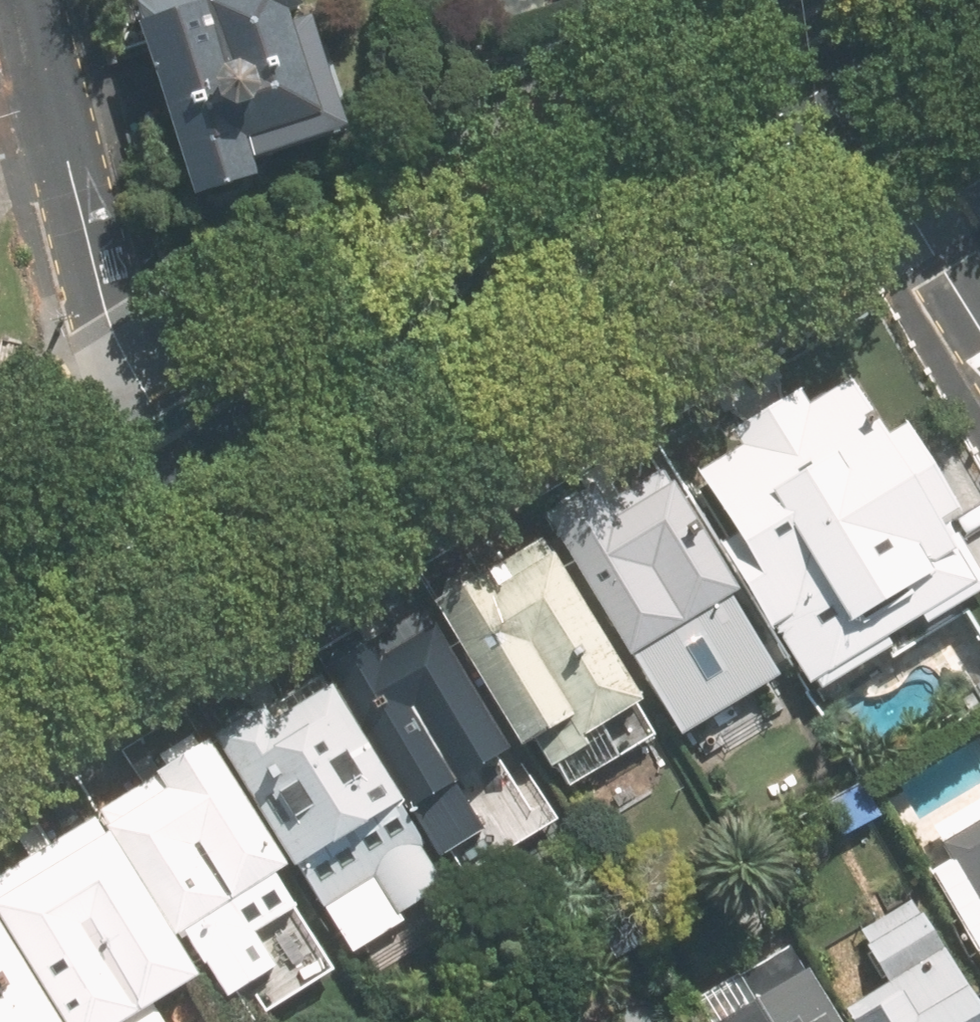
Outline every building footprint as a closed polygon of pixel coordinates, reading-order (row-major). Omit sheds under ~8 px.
[(141,72),(184,219),(242,202),(236,183),(340,154),(303,30),(280,37),(276,22),(285,20),(280,0),(200,0),(132,20),(147,70),(141,72)] [(928,485),(942,473),(890,388),(867,402),(836,350),(794,374),(783,358),(715,399),(725,416),(684,440),(729,515),(713,525),(753,592),(756,591),(790,646),(798,641),(805,651),(940,569),(965,611),(976,604),(979,610),(979,541),(967,549),(928,485)] [(590,476),(538,507),(622,646),(627,643),(663,701),(693,684),(679,659),(711,640),(736,680),(750,672),(743,658),(766,644),(731,584),(735,581),(722,557),(724,556),(663,454),(620,480),(628,495),(608,506),(590,476)] [(547,545),(538,530),(433,593),(516,733),(531,725),(549,755),(554,753),(570,779),(655,728),(633,693),(639,690),(551,542),(547,545)] [(504,740),(421,601),(362,637),(353,623),(312,647),(403,800),(407,797),(434,845),(475,819),(514,798),(486,750),(504,740)] [(421,840),(322,676),(267,710),(260,698),(212,727),(289,856),(294,853),(323,901),(372,871),(394,906),(439,879),(417,843),(421,840)] [(242,924),(285,899),(264,863),(272,858),(196,733),(146,764),(149,770),(92,805),(98,817),(96,818),(161,926),(170,920),(214,992),(263,960),(242,924)] [(858,782),(824,802),(843,835),(877,812),(858,782)] [(57,1021),(140,1021),(128,1002),(180,971),(93,828),(90,831),(81,816),(0,866),(0,928),(57,1021)] [(932,867),(979,948),(979,817),(941,839),(952,856),(932,867)] [(910,896),(858,927),(888,977),(842,1005),(852,1021),(979,1021),(979,1012),(910,896)] [(0,938),(0,1021),(51,1021),(0,938)] [(789,943),(684,1005),(694,1021),(835,1021),(789,943)]
